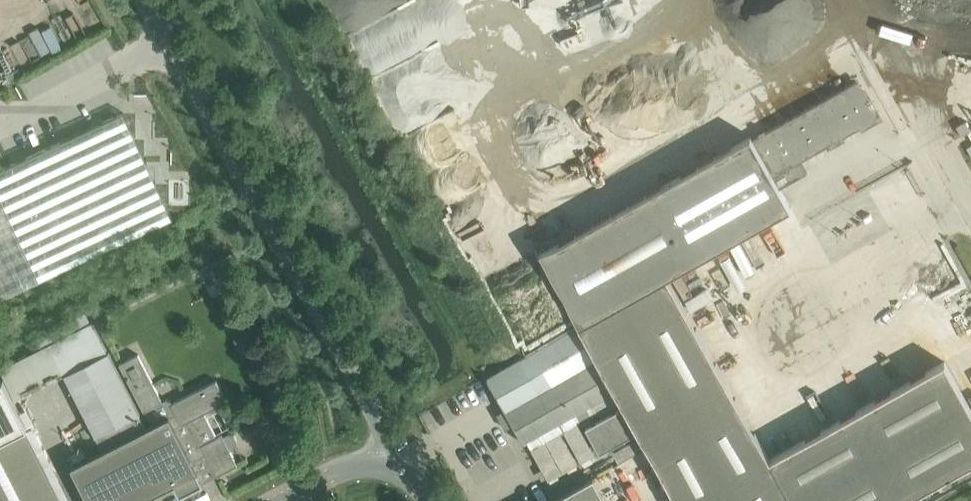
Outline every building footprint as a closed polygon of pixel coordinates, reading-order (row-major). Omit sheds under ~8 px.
[(858,87),(855,81),(753,139),(773,176),(879,116),(862,85),(858,87)] [(172,217),(123,111),(0,169),(0,298),(172,217)] [(961,135),(970,130),(965,121),(956,126),(961,135)] [(753,139),(751,135),(540,254),(574,315),(580,325),(668,276),(791,207),(773,176),(753,139)] [(580,325),(579,325),(678,500),(902,500),(970,462),(970,408),(945,361),(770,459),(668,276),(580,325)] [(163,401),(138,353),(119,362),(144,411),(146,410),(153,423),(147,427),(92,320),(0,367),(16,397),(64,372),(103,449),(71,465),(90,500),(139,500),(174,483),(179,494),(203,482),(192,460),(206,453),(217,474),(238,464),(230,449),(236,447),(238,441),(234,435),(229,433),(223,436),(223,433),(216,436),(204,412),(227,400),(217,380),(172,402),(171,400),(167,398),(163,401)] [(576,328),(487,377),(505,409),(498,413),(506,428),(513,424),(524,443),(527,441),(548,480),(595,454),(578,423),(598,411),(600,414),(618,404),(576,328)] [(0,381),(0,500),(64,500),(18,409),(17,407),(3,380),(0,381)] [(619,407),(585,426),(599,452),(633,433),(619,407)] [(576,486),(549,500),(584,500),(576,486)]
